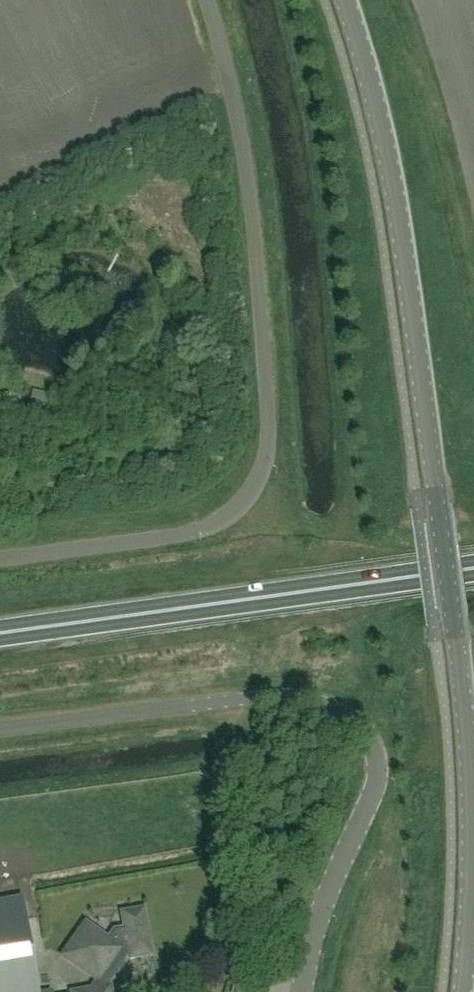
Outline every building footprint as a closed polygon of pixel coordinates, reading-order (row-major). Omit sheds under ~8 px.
[(46,395),(35,392),(32,400),(44,403),(46,395)] [(22,899),(0,903),(0,991),(38,991),(22,899)] [(144,909),(122,913),(124,929),(114,931),(109,939),(85,923),(62,957),(97,981),(91,989),(77,991),(112,991),(110,986),(105,987),(102,984),(128,954),(129,954),(129,959),(152,955),(144,909)]
